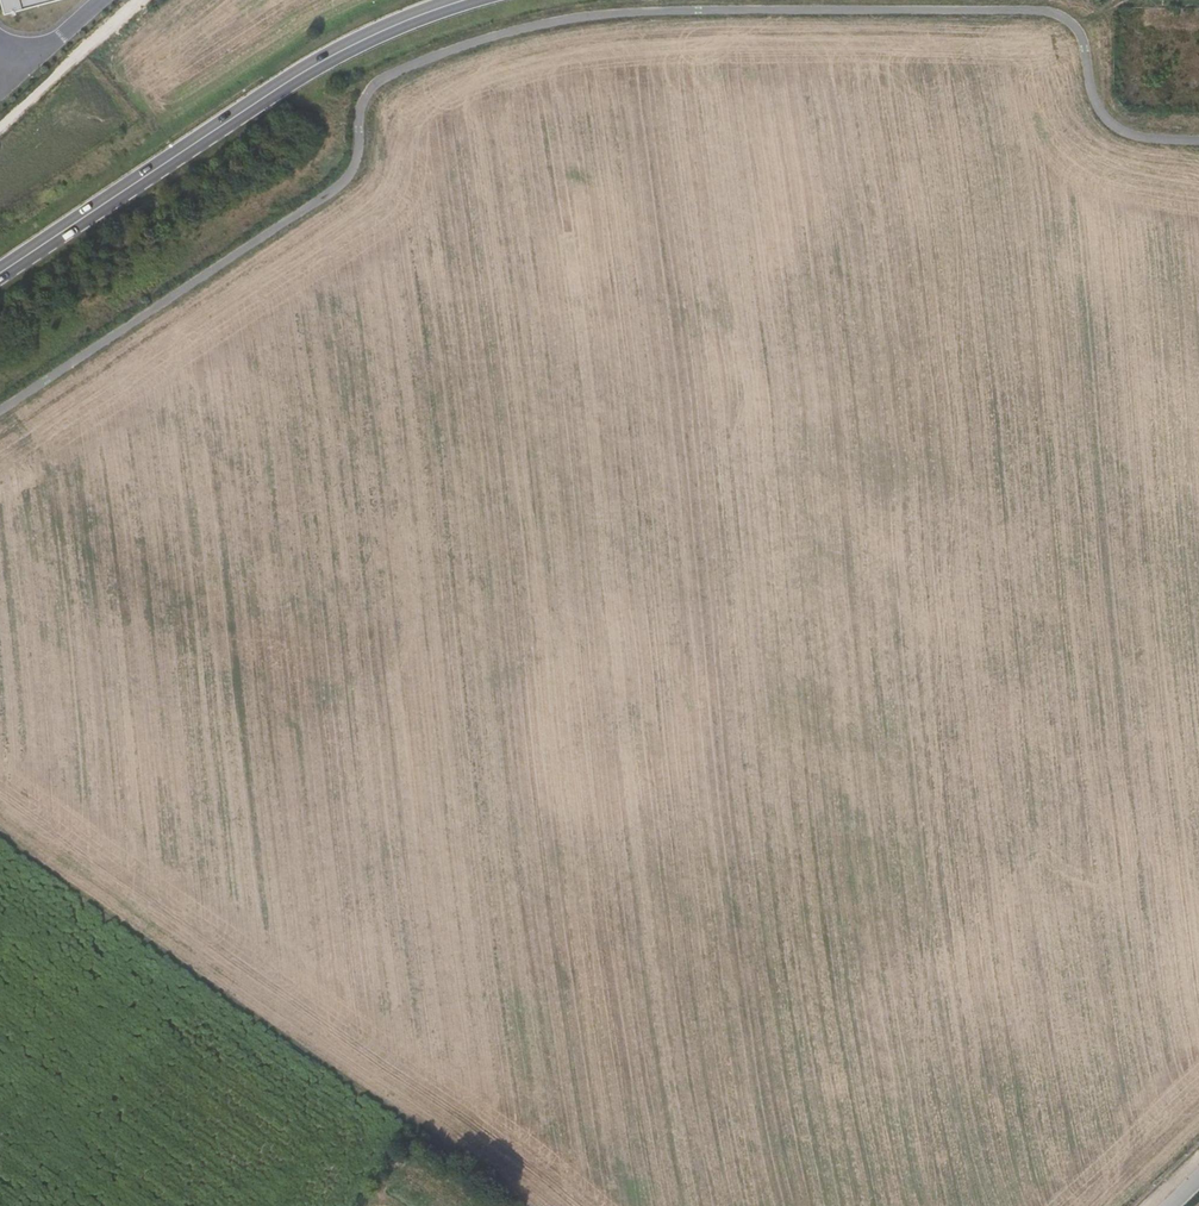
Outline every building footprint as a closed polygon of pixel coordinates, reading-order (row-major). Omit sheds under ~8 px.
[(7,13),(55,0),(4,0),(7,13)]
